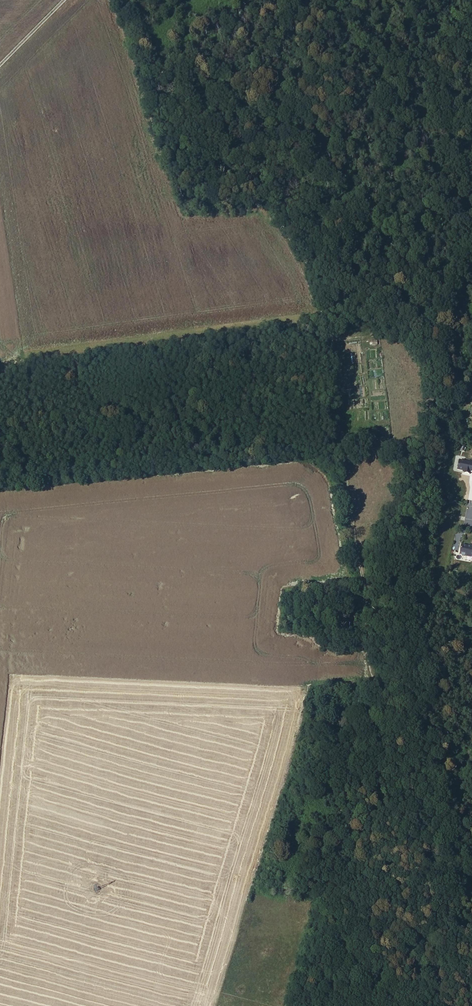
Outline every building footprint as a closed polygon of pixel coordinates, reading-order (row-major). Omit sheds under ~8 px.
[(340,354),(340,363),(349,363),(348,354),(340,354)] [(458,457),(456,467),(464,469),(463,471),(468,471),(468,470),(471,470),(471,458),(470,460),(458,457)] [(462,539),(460,548),(461,548),(462,550),(464,550),(465,549),(466,550),(471,551),(471,541),(468,540),(468,541),(462,539)]
